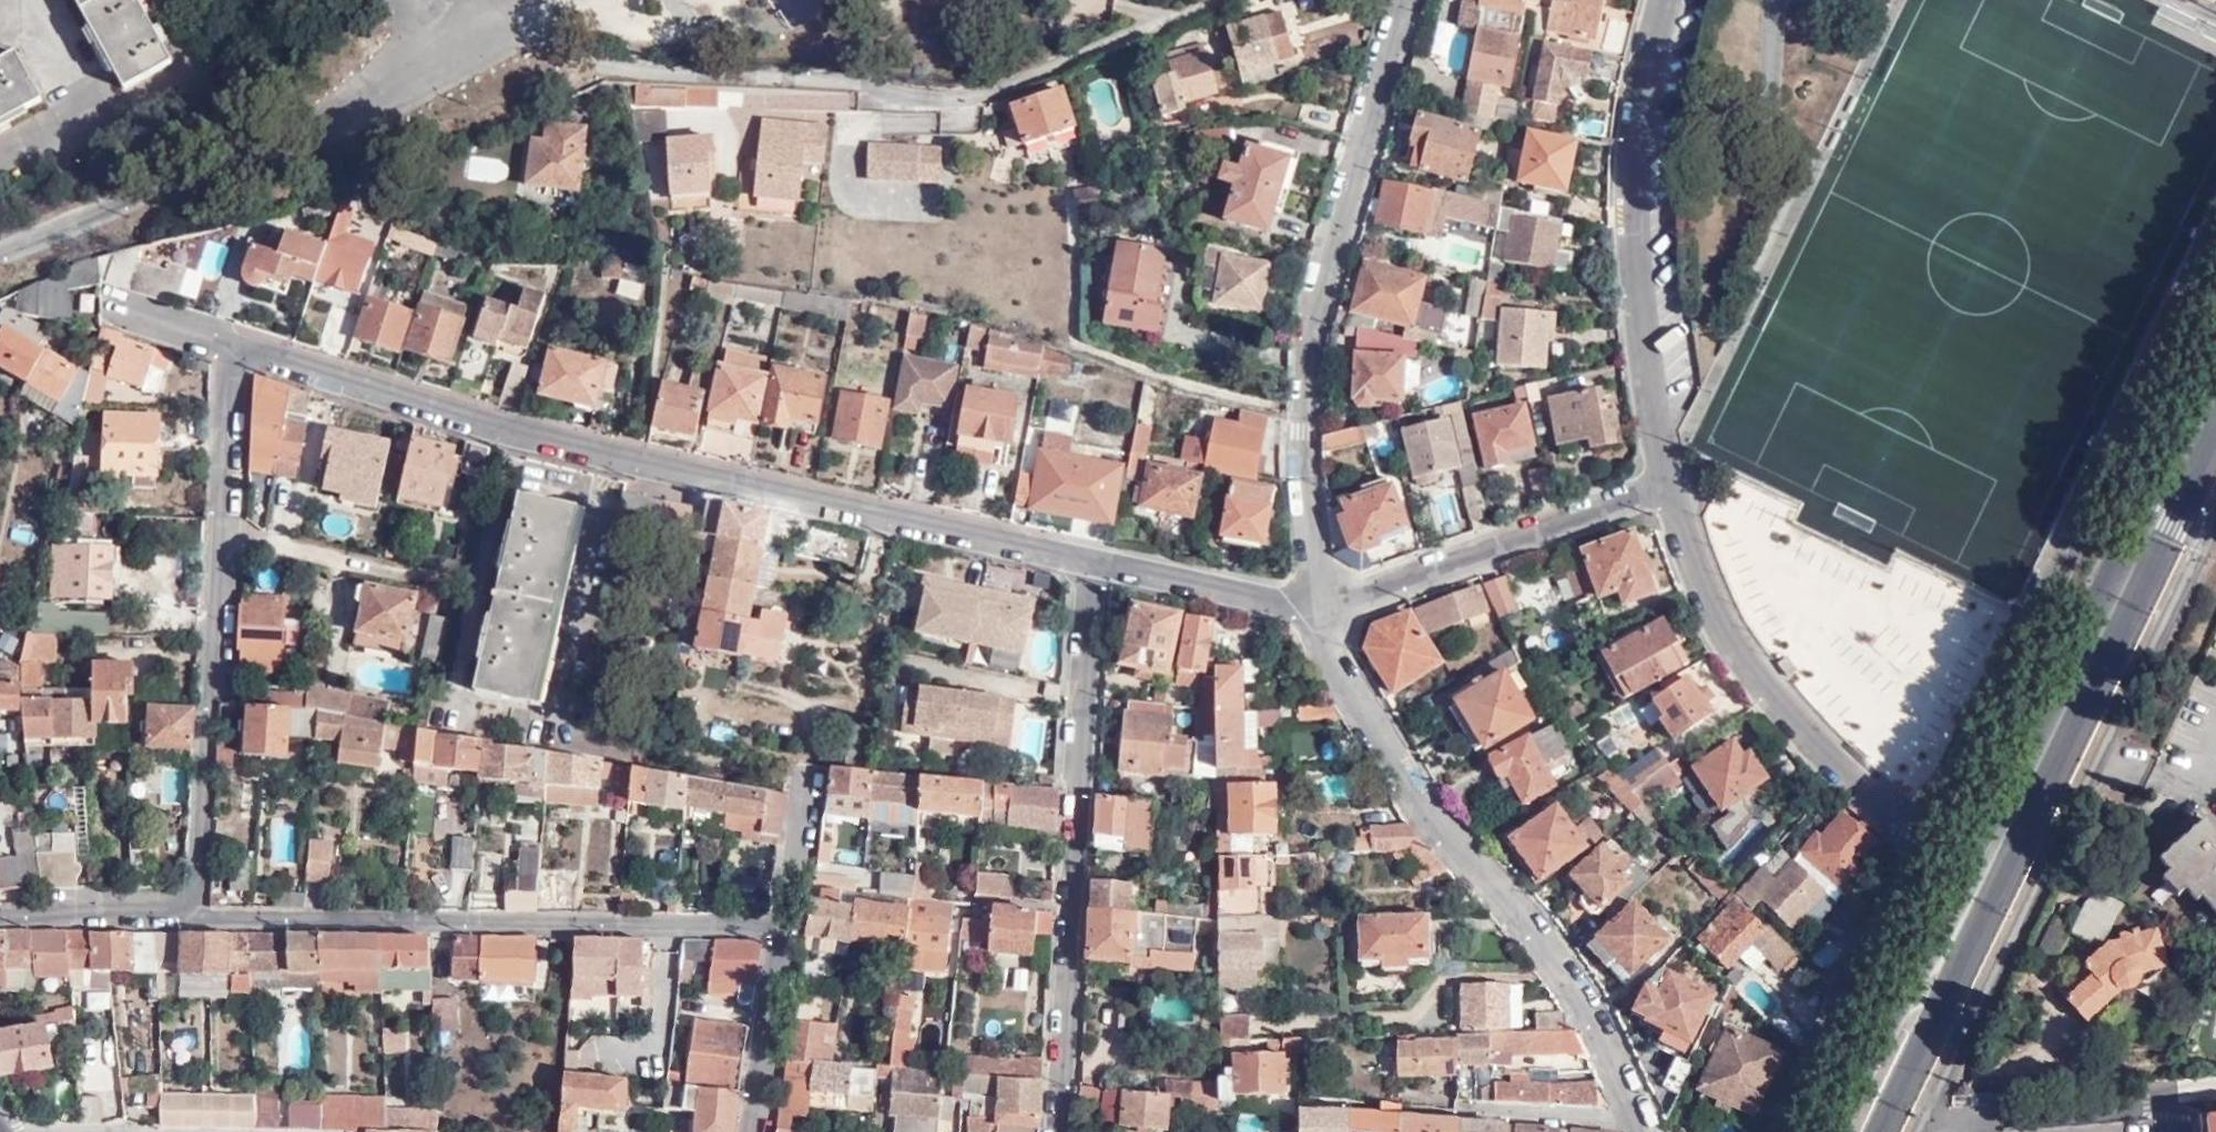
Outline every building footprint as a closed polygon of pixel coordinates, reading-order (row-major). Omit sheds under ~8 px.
[(122,88),(170,62),(136,0),(73,0),(99,48),(122,88)] [(1479,0),(1463,0),(1458,22),(1477,26),(1481,6),(1478,6),(1479,0)] [(1478,6),(1481,6),(1477,26),(1518,35),(1521,16),(1524,0),(1479,0),(1478,6)] [(1538,1),(1530,0),(1524,0),(1521,16),(1534,18),(1536,5),(1538,1)] [(1544,40),(1546,31),(1595,41),(1602,0),(1553,0),(1551,8),(1536,5),(1534,18),(1530,38),(1544,40)] [(1277,13),(1223,29),(1240,85),(1265,78),(1261,65),(1272,61),(1274,64),(1289,58),(1277,13)] [(1518,35),(1477,26),(1477,29),(1462,113),(1514,126),(1518,101),(1495,97),(1497,86),(1508,87),(1518,35)] [(1214,92),(1200,46),(1183,51),(1185,59),(1167,64),(1169,74),(1155,79),(1156,85),(1152,86),(1161,117),(1183,110),(1180,103),(1214,92)] [(1590,55),(1546,47),(1537,102),(1557,105),(1561,81),(1567,82),(1572,80),(1577,75),(1587,76),(1590,55)] [(13,51),(0,59),(0,121),(40,98),(13,51)] [(685,107),(684,105),(685,91),(650,90),(650,84),(636,83),(636,104),(685,107)] [(717,106),(717,87),(685,85),(685,91),(684,105),(717,106)] [(1061,88),(1012,105),(1019,125),(1005,130),(1009,146),(1025,141),(1025,142),(1073,125),(1061,88)] [(629,110),(636,135),(665,135),(663,108),(629,110)] [(823,160),(824,125),(762,118),(755,192),(798,196),(802,158),(823,160)] [(1479,135),(1416,118),(1404,162),(1467,178),(1479,135)] [(589,126),(551,121),(544,128),(543,134),(534,133),(527,183),(580,190),(589,126)] [(1527,133),(1513,130),(1503,179),(1518,182),(1527,133)] [(1572,141),(1527,133),(1518,182),(1564,191),(1572,141)] [(716,189),(713,136),(667,139),(670,191),(716,189)] [(920,145),(870,143),(869,177),(919,180),(920,145)] [(1226,224),(1268,236),(1288,160),(1247,148),(1239,174),(1224,171),(1220,183),(1236,187),(1226,224)] [(1484,203),(1433,188),(1431,193),(1386,180),(1375,220),(1424,234),(1427,223),(1431,208),(1449,213),(1449,210),(1477,218),(1476,226),(1493,229),(1497,207),(1484,203)] [(1484,203),(1497,207),(1499,195),(1486,193),(1484,203)] [(354,205),(344,201),(329,242),(314,282),(357,295),(376,244),(345,234),(354,205)] [(1510,213),(1511,210),(1497,207),(1493,229),(1506,231),(1502,260),(1569,271),(1572,251),(1568,250),(1557,248),(1560,223),(1510,213)] [(1445,228),(1449,213),(1431,208),(1427,223),(1445,228)] [(1572,225),(1560,223),(1557,248),(1568,250),(1572,225)] [(292,276),(313,285),(314,282),(329,242),(287,227),(281,243),(272,244),(270,248),(253,243),(241,273),(241,277),(242,283),(245,288),(252,290),(257,289),(263,285),(267,275),(289,282),(292,276)] [(406,235),(391,230),(389,237),(403,242),(406,235)] [(1154,312),(1162,254),(1118,247),(1107,330),(1160,338),(1163,313),(1154,312)] [(1222,259),(1222,254),(1205,251),(1203,269),(1220,272),(1222,259)] [(106,279),(174,302),(183,275),(121,255),(113,259),(106,279)] [(1267,267),(1222,259),(1220,272),(1216,304),(1260,311),(1267,267)] [(1365,260),(1348,324),(1357,326),(1373,330),(1376,317),(1442,332),(1450,301),(1443,299),(1447,289),(1440,286),(1442,279),(1424,274),(1423,276),(1365,260)] [(648,270),(623,262),(602,264),(603,278),(620,277),(617,293),(640,300),(648,270)] [(1499,297),(1508,297),(1509,282),(1500,281),(1501,273),(1498,268),(1498,264),(1487,263),(1484,282),(1482,295),(1499,297)] [(35,288),(65,277),(63,269),(35,283),(35,288)] [(737,283),(730,281),(698,273),(693,289),(709,294),(708,298),(734,306),(737,297),(734,297),(737,283)] [(73,323),(65,277),(35,288),(37,315),(73,323)] [(1482,295),(1484,282),(1473,280),(1467,317),(1478,319),(1482,295)] [(400,293),(372,282),(367,297),(371,299),(357,337),(395,352),(410,312),(395,306),(400,293)] [(544,295),(526,289),(519,310),(488,300),(474,336),(496,344),(500,330),(530,340),(544,295)] [(463,320),(468,305),(425,290),(419,305),(422,306),(463,320)] [(1494,323),(1499,297),(1482,295),(1478,319),(1494,323)] [(463,320),(422,306),(408,347),(449,360),(463,320)] [(336,334),(351,341),(361,312),(345,307),(336,334)] [(1552,314),(1500,309),(1493,365),(1540,369),(1544,332),(1550,333),(1552,314)] [(0,322),(0,369),(27,385),(48,351),(42,347),(45,341),(37,335),(41,329),(16,314),(7,313),(2,323),(0,322)] [(932,319),(912,314),(908,336),(917,337),(928,340),(932,319)] [(972,325),(968,346),(982,349),(986,328),(972,325)] [(1373,330),(1357,326),(1356,352),(1355,352),(1352,393),(1354,393),(1355,405),(1367,406),(1372,400),(1372,394),(1399,396),(1401,360),(1400,359),(1401,336),(1373,330)] [(121,333),(103,327),(103,331),(121,336),(121,333)] [(121,336),(103,331),(102,338),(92,366),(81,402),(99,403),(105,379),(102,373),(109,348),(107,347),(109,344),(117,347),(107,374),(142,386),(141,391),(156,391),(162,370),(150,366),(155,350),(120,338),(121,336)] [(908,336),(905,347),(915,349),(917,337),(908,336)] [(984,362),(1038,371),(1042,348),(1040,347),(988,337),(984,362)] [(1471,368),(1473,352),(1451,347),(1448,364),(1471,368)] [(1064,376),(1068,357),(1042,348),(1038,371),(1064,376)] [(167,354),(155,350),(150,366),(162,370),(167,354)] [(48,351),(27,385),(56,402),(50,410),(65,418),(63,422),(74,427),(81,402),(92,366),(83,363),(80,370),(48,351)] [(618,397),(625,368),(609,363),(609,364),(550,351),(538,394),(597,410),(601,393),(618,397)] [(906,357),(896,408),(924,413),(925,405),(947,409),(955,366),(906,357)] [(503,387),(518,392),(527,367),(511,362),(503,387)] [(1036,380),(1038,371),(984,362),(983,369),(1036,380)] [(765,377),(720,366),(707,426),(734,433),(737,418),(754,422),(765,377)] [(711,396),(717,373),(695,367),(690,390),(663,383),(652,426),(694,437),(706,394),(711,396)] [(818,423),(827,379),(777,368),(764,423),(786,427),(788,418),(818,423)] [(285,414),(287,404),(290,386),(254,374),(251,452),(277,452),(279,442),(285,414)] [(1555,396),(1551,378),(1522,386),(1526,403),(1555,396)] [(56,402),(27,385),(21,393),(47,409),(50,410),(56,402)] [(312,396),(313,393),(290,386),(287,404),(308,410),(310,403),(307,398),(312,396)] [(965,396),(955,394),(949,430),(977,436),(975,447),(973,460),(990,463),(993,446),(1006,449),(1016,397),(967,386),(965,396)] [(1599,408),(1594,391),(1544,402),(1553,446),(1585,439),(1588,449),(1619,441),(1611,405),(1599,408)] [(887,405),(845,396),(835,438),(877,447),(887,405)] [(1448,416),(1454,440),(1465,437),(1456,402),(1438,406),(1441,418),(1448,416)] [(1519,407),(1473,416),(1484,470),(1507,465),(1505,454),(1528,448),(1519,407)] [(1210,464),(1222,467),(1253,476),(1257,477),(1268,415),(1242,408),(1239,423),(1216,419),(1211,441),(1187,436),(1182,459),(1210,464)] [(277,452),(274,472),(284,474),(294,476),(305,424),(299,423),(299,418),(285,414),(279,442),(277,452)] [(156,419),(105,417),(103,471),(132,473),(131,488),(152,490),(154,449),(156,419)] [(1456,469),(1445,421),(1403,430),(1413,479),(1415,478),(1417,486),(1438,481),(1435,474),(1456,469)] [(1130,449),(1143,452),(1145,452),(1150,427),(1135,424),(1130,449)] [(417,426),(400,497),(441,507),(455,450),(423,442),(425,429),(417,426)] [(1320,435),(1321,449),(1363,439),(1360,426),(1320,435)] [(329,428),(323,448),(332,451),(330,458),(323,488),(342,494),(343,487),(379,496),(391,443),(329,428)] [(977,436),(949,430),(947,441),(975,447),(977,436)] [(1036,475),(1019,472),(1014,501),(1031,504),(1030,506),(1111,520),(1121,465),(1066,455),(1068,439),(1047,435),(1044,451),(1041,452),(1036,475)] [(1066,455),(1121,465),(1123,449),(1068,439),(1066,455)] [(490,450),(467,442),(458,480),(472,484),(464,511),(475,513),(490,450)] [(332,451),(323,448),(321,456),(330,458),(332,451)] [(1130,449),(1127,469),(1140,471),(1143,452),(1130,449)] [(250,466),(274,472),(277,452),(251,452),(250,466)] [(1207,475),(1220,478),(1222,467),(1210,464),(1207,475)] [(1190,515),(1198,476),(1149,465),(1141,505),(1190,515)] [(1533,498),(1549,494),(1542,468),(1527,472),(1533,498)] [(1272,487),(1230,480),(1219,532),(1263,540),(1272,487)] [(1385,480),(1339,498),(1346,514),(1339,517),(1351,546),(1359,552),(1375,546),(1373,539),(1402,526),(1385,480)] [(1469,521),(1484,517),(1476,485),(1460,489),(1469,521)] [(376,507),(379,496),(343,487),(342,494),(340,498),(376,507)] [(617,521),(701,540),(703,534),(719,537),(717,544),(710,578),(754,588),(754,585),(771,589),(779,551),(760,546),(768,515),(711,501),(708,512),(623,492),(623,493),(617,521)] [(475,694),(532,708),(576,509),(520,497),(499,590),(475,694)] [(65,510),(55,509),(50,527),(91,533),(93,511),(82,511),(80,511),(65,510)] [(1653,592),(1631,532),(1581,551),(1585,565),(1589,575),(1596,595),(1598,602),(1619,594),(1622,603),(1653,592)] [(398,535),(391,533),(386,556),(393,558),(398,535)] [(710,578),(717,544),(719,537),(703,534),(701,540),(694,575),(710,578)] [(74,546),(54,545),(51,593),(109,597),(111,547),(74,544),(74,546)] [(1564,572),(1575,603),(1596,595),(1589,575),(1585,565),(1564,572)] [(754,588),(710,578),(703,613),(746,622),(754,588)] [(1502,578),(1483,586),(1498,618),(1516,609),(1502,578)] [(935,636),(1010,652),(1012,645),(1023,648),(1033,602),(1013,598),(1010,610),(997,606),(999,595),(925,579),(919,602),(923,603),(920,617),(938,622),(935,636)] [(363,602),(357,631),(406,641),(416,594),(367,584),(366,585),(360,586),(358,595),(363,602)] [(1474,589),(1412,611),(1425,635),(1482,612),(1474,589)] [(247,605),(243,604),(241,661),(263,663),(280,664),(282,647),(284,596),(247,593),(247,605)] [(1010,610),(1013,598),(999,595),(997,606),(1010,610)] [(1166,669),(1179,615),(1131,605),(1118,664),(1152,671),(1153,667),(1166,669)] [(758,625),(746,622),(703,613),(684,609),(677,641),(695,645),(695,647),(740,656),(741,652),(778,660),(787,616),(761,610),(758,625)] [(1391,689),(1437,660),(1406,613),(1370,624),(1363,646),(1391,689)] [(440,664),(450,619),(434,615),(424,659),(440,664)] [(917,632),(935,636),(938,622),(920,617),(917,632)] [(1688,658),(1666,618),(1597,655),(1619,695),(1688,658)] [(1210,625),(1185,619),(1173,670),(1199,676),(1210,625)] [(30,630),(26,629),(18,662),(20,691),(42,692),(40,661),(53,662),(55,631),(30,630)] [(406,641),(357,631),(354,644),(403,655),(406,641)] [(1012,645),(1010,652),(1022,655),(1023,648),(1012,645)] [(298,649),(282,647),(280,664),(263,663),(262,671),(281,673),(281,666),(298,667),(298,649)] [(1511,649),(1473,669),(1481,681),(1454,698),(1483,744),(1529,715),(1502,670),(1518,662),(1511,649)] [(2,651),(0,653),(0,708),(19,709),(15,661),(2,651)] [(1785,654),(1777,661),(1786,674),(1796,668),(1785,654)] [(1257,684),(1256,660),(1254,660),(1241,662),(1242,685),(1257,684)] [(1242,713),(1242,685),(1241,662),(1213,663),(1213,691),(1213,713),(1225,714),(1242,713)] [(92,663),(94,708),(95,723),(128,722),(127,695),(131,695),(131,663),(92,663)] [(1679,681),(1674,674),(1660,682),(1666,690),(1653,697),(1662,712),(1658,715),(1671,736),(1708,712),(1700,700),(1708,695),(1702,686),(1695,689),(1687,677),(1679,681)] [(323,684),(306,681),(305,695),(304,708),(316,711),(384,722),(386,722),(390,700),(323,688),(323,684)] [(994,733),(1011,734),(1015,703),(998,701),(999,699),(906,686),(899,733),(929,737),(953,740),(992,746),(994,733)] [(1160,707),(1164,691),(1155,690),(1152,706),(1157,706),(1160,707)] [(1197,690),(1195,712),(1213,713),(1213,691),(1197,690)] [(42,692),(20,691),(26,750),(52,749),(51,741),(95,739),(95,723),(94,708),(42,704),(42,692)] [(304,708),(305,695),(270,691),(268,705),(291,707),(304,708)] [(1157,706),(1152,706),(1127,702),(1121,770),(1165,773),(1168,745),(1170,722),(1156,720),(1157,706)] [(291,707),(268,705),(249,704),(246,753),(286,756),(288,736),(291,707)] [(1299,723),(1333,720),(1332,705),(1298,708),(1299,723)] [(190,749),(192,709),(148,706),(146,746),(190,749)] [(316,711),(304,708),(291,707),(288,736),(314,737),(314,736),(316,711)] [(378,765),(381,743),(384,722),(316,711),(314,736),(339,738),(337,760),(378,765)] [(1263,712),(1242,713),(1242,725),(1243,757),(1255,757),(1255,729),(1264,728),(1263,712)] [(1225,714),(1213,713),(1215,770),(1268,767),(1290,766),(1289,755),(1255,757),(1243,757),(1242,725),(1242,713),(1225,714)] [(404,725),(386,722),(384,722),(381,743),(401,747),(404,725)] [(844,768),(869,771),(876,727),(851,723),(844,768)] [(415,762),(419,728),(404,725),(401,747),(400,760),(415,762)] [(1565,755),(1551,726),(1491,757),(1515,805),(1553,784),(1545,765),(1565,755)] [(437,732),(425,729),(419,728),(415,762),(413,782),(420,783),(422,765),(478,773),(482,740),(437,735),(437,732)] [(234,733),(217,732),(215,767),(231,767),(234,733)] [(1009,748),(1011,734),(994,733),(992,746),(1009,748)] [(953,740),(929,737),(926,755),(950,758),(953,740)] [(1763,777),(1737,737),(1691,769),(1717,808),(1763,777)] [(545,784),(547,750),(491,744),(491,742),(482,740),(478,773),(478,778),(544,789),(545,784)] [(1168,745),(1165,773),(1181,774),(1183,746),(1168,745)] [(1629,786),(1665,762),(1657,749),(1620,773),(1629,786)] [(630,787),(632,766),(547,750),(545,784),(597,795),(600,782),(630,787)] [(1675,777),(1665,762),(1629,786),(1625,788),(1637,801),(1638,802),(1675,777)] [(684,804),(687,776),(632,766),(630,787),(628,802),(684,811),(684,804)] [(844,768),(828,766),(828,769),(825,793),(869,798),(872,771),(869,771),(844,768)] [(1215,770),(1215,808),(1216,855),(1219,854),(1250,855),(1249,835),(1274,835),(1274,811),(1273,785),(1268,784),(1268,767),(1215,770)] [(1597,776),(1627,810),(1637,801),(1625,788),(1606,767),(1597,776)] [(922,777),(872,771),(869,798),(891,801),(919,804),(922,777)] [(725,811),(728,784),(687,776),(684,804),(725,811)] [(979,818),(982,782),(922,777),(919,804),(919,809),(979,818)] [(1057,791),(1051,790),(982,782),(979,818),(978,833),(993,834),(995,820),(1055,828),(1057,791)] [(597,795),(545,784),(544,789),(543,800),(595,810),(597,795)] [(777,838),(783,794),(728,784),(725,811),(723,826),(743,830),(777,838)] [(1152,801),(1095,796),(1092,849),(1149,853),(1152,801)] [(891,801),(869,798),(868,814),(889,817),(891,801)] [(918,820),(919,809),(919,804),(891,801),(889,817),(918,820)] [(1637,801),(1627,810),(1643,828),(1654,817),(1638,802),(1637,801)] [(1508,839),(1538,879),(1601,833),(1589,816),(1570,829),(1553,806),(1508,839)] [(1789,860),(1821,894),(1823,892),(1832,900),(1858,871),(1852,866),(1872,843),(1839,814),(1817,838),(1814,835),(1789,860)] [(2204,820),(2159,859),(2197,902),(2200,899),(2215,916),(2215,915),(2215,833),(2204,820)] [(1424,849),(1406,826),(1368,827),(1369,851),(1390,850),(1410,850),(1424,849)] [(1353,851),(1369,851),(1368,827),(1359,828),(1359,837),(1353,837),(1353,851)] [(29,845),(29,828),(13,829),(14,846),(29,845)] [(35,829),(37,852),(41,887),(78,885),(75,829),(35,829)] [(775,844),(777,838),(743,830),(742,837),(775,844)] [(468,872),(472,837),(454,836),(450,869),(468,872)] [(331,840),(309,838),(305,876),(327,879),(331,840)] [(911,898),(926,900),(930,844),(916,842),(913,877),(911,898)] [(1600,908),(1606,915),(1649,876),(1634,861),(1632,863),(1619,848),(1609,857),(1600,847),(1569,873),(1581,887),(1578,890),(1577,902),(1586,912),(1597,910),(1600,908)] [(520,848),(516,892),(536,893),(539,849),(520,848)] [(133,888),(154,887),(152,849),(132,849),(133,888)] [(1390,850),(1412,883),(1445,870),(1424,849),(1410,850),(1390,850)] [(42,890),(41,887),(37,852),(0,858),(0,888),(37,887),(37,890),(42,890)] [(479,901),(496,901),(497,853),(480,852),(479,901)] [(249,856),(230,854),(228,888),(248,889),(249,856)] [(1264,854),(1250,855),(1219,854),(1220,890),(1217,889),(1217,917),(1260,916),(1261,916),(1262,889),(1269,888),(1268,859),(1264,859),(1264,854)] [(1685,868),(1716,897),(1725,888),(1694,857),(1685,868)] [(1787,927),(1821,894),(1789,860),(1771,879),(1759,868),(1736,891),(1750,906),(1758,899),(1787,927)] [(767,898),(771,873),(757,871),(756,878),(739,876),(736,894),(767,898)] [(856,878),(813,871),(811,887),(823,888),(840,890),(853,891),(856,878)] [(1006,877),(975,872),(973,893),(1004,896),(1006,877)] [(880,873),(878,894),(892,896),(908,898),(911,898),(913,877),(880,873)] [(1165,913),(1166,900),(1128,897),(1129,884),(1090,881),(1088,907),(1165,913)] [(629,888),(620,887),(618,902),(628,902),(629,888)] [(804,932),(847,938),(852,903),(839,901),(840,890),(823,888),(820,899),(809,899),(804,932)] [(510,892),(507,911),(535,911),(536,893),(516,892),(510,892)] [(852,903),(847,938),(902,946),(908,898),(892,896),(892,905),(852,901),(852,903)] [(1778,968),(1793,954),(1737,897),(1697,936),(1725,967),(1739,953),(1759,931),(1768,938),(1758,947),(1764,954),(1778,968)] [(944,972),(952,904),(926,900),(911,898),(908,898),(902,946),(900,967),(944,972)] [(1165,913),(1200,916),(1200,902),(1166,900),(1165,913)] [(714,914),(715,903),(707,903),(706,914),(714,914)] [(714,914),(722,914),(724,904),(715,903),(714,914)] [(1631,903),(1595,937),(1629,972),(1664,940),(1631,903)] [(1048,938),(1050,914),(985,907),(983,921),(961,919),(959,938),(985,941),(984,949),(1029,955),(1030,937),(1048,938)] [(1195,917),(1088,908),(1085,958),(1129,962),(1129,963),(1149,964),(1150,953),(1192,956),(1195,919),(1195,917)] [(1426,958),(1424,911),(1358,914),(1358,960),(1426,958)] [(2054,954),(2069,922),(2052,914),(2037,947),(2054,954)] [(1259,966),(1260,916),(1217,917),(1217,930),(1217,966),(1259,966)] [(2109,937),(2055,987),(2084,1019),(2118,988),(2126,988),(2135,986),(2140,980),(2141,975),(2166,966),(2155,930),(2141,933),(2139,926),(2120,930),(2121,935),(2109,937)] [(29,932),(0,931),(0,979),(32,978),(31,969),(29,932)] [(69,969),(67,931),(29,932),(31,969),(69,969)] [(156,961),(155,933),(102,932),(67,931),(69,969),(131,970),(131,988),(148,988),(149,1001),(157,1000),(156,961)] [(1752,966),(1764,954),(1758,947),(1768,938),(1759,931),(1739,953),(1752,966)] [(171,933),(155,933),(156,961),(172,961),(171,933)] [(182,933),(171,933),(172,961),(181,961),(182,933)] [(248,935),(182,933),(181,961),(181,973),(232,975),(231,991),(250,991),(250,989),(249,972),(248,935)] [(281,990),(318,989),(318,975),(316,935),(248,935),(249,972),(281,973),(281,990)] [(379,986),(377,937),(316,935),(318,975),(328,975),(329,967),(352,967),(352,976),(352,986),(379,986)] [(379,986),(379,988),(421,988),(430,988),(427,937),(377,937),(379,986)] [(533,980),(536,939),(457,937),(456,978),(533,980)] [(1629,972),(1595,937),(1586,945),(1620,980),(1629,972)] [(642,997),(642,968),(643,940),(573,939),(570,999),(592,999),(592,995),(617,996),(642,997)] [(713,942),(681,941),(680,958),(688,958),(710,958),(713,942)] [(760,942),(713,942),(710,958),(706,989),(736,994),(736,1004),(751,1006),(760,942)] [(1192,956),(1150,953),(1149,964),(1129,963),(1129,965),(1191,970),(1192,956)] [(680,958),(679,966),(686,967),(688,958),(680,958)] [(679,966),(678,971),(677,979),(684,980),(686,967),(679,966)] [(1259,985),(1259,966),(1217,966),(1217,985),(1259,985)] [(329,967),(328,975),(328,976),(352,976),(352,967),(329,967)] [(641,1008),(654,1008),(655,968),(642,968),(642,997),(641,1008)] [(1028,990),(1028,968),(994,969),(994,990),(1028,990)] [(131,970),(69,969),(71,987),(131,988),(131,970)] [(1654,970),(1641,986),(1630,1011),(1645,1019),(1644,1022),(1664,1033),(1657,1049),(1674,1058),(1661,1088),(1674,1095),(1689,1065),(1684,1062),(1692,1046),(1685,1043),(1708,997),(1654,970)] [(281,973),(249,972),(250,989),(281,990),(281,973)] [(798,980),(794,1005),(808,1007),(811,982),(798,980)] [(1507,1031),(1507,987),(1463,985),(1460,1037),(1489,1036),(1488,1031),(1507,1031)] [(430,998),(430,988),(421,988),(422,1001),(431,1001),(430,998)] [(109,1009),(109,994),(86,994),(86,1009),(109,1009)] [(431,1001),(432,1027),(455,1028),(456,998),(430,998),(431,1001)] [(911,1010),(895,1006),(892,1029),(907,1031),(911,1010)] [(73,1019),(73,1008),(53,1011),(53,1014),(34,1017),(34,1025),(45,1024),(55,1022),(73,1019)] [(1533,1012),(1533,1013),(1535,1031),(1565,1030),(1560,1012),(1533,1012)] [(1535,1031),(1533,1013),(1519,1014),(1520,1031),(1535,1031)] [(1217,1038),(1247,1039),(1247,1016),(1216,1015),(1217,1038)] [(792,1016),(789,1037),(821,1040),(821,1022),(792,1016)] [(74,1029),(73,1019),(55,1022),(57,1032),(74,1029)] [(688,1087),(738,1094),(747,1031),(694,1022),(688,1087)] [(34,1025),(0,1030),(0,1071),(0,1073),(51,1065),(45,1024),(34,1025)] [(381,1027),(382,1055),(403,1054),(402,1026),(381,1027)] [(1777,1054),(1724,1028),(1696,1089),(1748,1114),(1777,1054)] [(890,1037),(910,1040),(911,1031),(907,1031),(892,1029),(890,1037)] [(1587,1058),(1576,1033),(1489,1036),(1460,1037),(1454,1037),(1455,1072),(1454,1098),(1470,1099),(1471,1073),(1491,1073),(1491,1062),(1587,1058)] [(1454,1037),(1449,1034),(1395,1036),(1393,1076),(1455,1072),(1454,1037)] [(789,1037),(785,1063),(827,1067),(828,1061),(832,1062),(833,1047),(820,1045),(821,1040),(789,1037)] [(892,1065),(907,1067),(910,1040),(890,1037),(887,1065),(892,1065)] [(1299,1062),(1299,1040),(1260,1039),(1260,1054),(1247,1054),(1247,1039),(1217,1038),(1216,1051),(1229,1051),(1229,1077),(1216,1077),(1216,1098),(1234,1098),(1234,1094),(1287,1094),(1288,1062),(1299,1062)] [(1323,1064),(1324,1039),(1299,1040),(1299,1062),(1299,1064),(1323,1064)] [(576,1073),(578,1051),(567,1051),(565,1072),(576,1073)] [(1216,1051),(1216,1077),(1229,1077),(1229,1051),(1216,1051)] [(1040,1081),(1041,1060),(1020,1057),(1019,1064),(1001,1063),(1001,1059),(963,1056),(961,1073),(963,1073),(1040,1081)] [(871,1111),(874,1074),(874,1071),(851,1068),(852,1063),(832,1062),(828,1061),(827,1067),(785,1063),(775,1131),(802,1131),(803,1127),(789,1126),(790,1119),(804,1120),(806,1106),(871,1111)] [(892,1065),(887,1065),(874,1065),(874,1071),(874,1074),(891,1075),(889,1113),(892,1114),(891,1131),(935,1131),(936,1120),(938,1115),(941,1075),(891,1071),(892,1065)] [(565,1072),(561,1131),(614,1131),(615,1128),(586,1126),(587,1106),(624,1110),(627,1080),(576,1073),(565,1072)] [(1040,1081),(963,1073),(963,1077),(961,1098),(969,1099),(968,1115),(965,1116),(965,1131),(1037,1131),(1040,1081)] [(139,1076),(125,1078),(128,1101),(157,1098),(155,1075),(139,1076)] [(949,1102),(961,1103),(961,1098),(963,1077),(952,1076),(949,1102)] [(1179,1094),(1189,1095),(1190,1081),(1171,1078),(1169,1093),(1179,1094)] [(1609,1110),(1598,1085),(1550,1083),(1549,1081),(1490,1084),(1489,1091),(1477,1090),(1476,1100),(1609,1110)] [(1077,1083),(1076,1100),(1099,1102),(1099,1119),(1118,1120),(1118,1123),(1163,1126),(1166,1093),(1077,1083)] [(694,1131),(732,1131),(738,1094),(688,1087),(666,1085),(664,1109),(696,1112),(694,1131)] [(255,1128),(278,1130),(276,1086),(253,1086),(254,1097),(255,1128)] [(205,1095),(160,1093),(160,1106),(161,1125),(198,1126),(203,1120),(205,1095)] [(1216,1115),(1216,1098),(1189,1095),(1179,1094),(1177,1112),(1216,1115)] [(213,1096),(205,1095),(203,1120),(198,1126),(215,1127),(211,1120),(213,1096)] [(255,1128),(254,1097),(213,1096),(211,1120),(215,1127),(255,1128)] [(347,1131),(348,1096),(322,1096),(322,1101),(322,1108),(323,1131),(347,1131)] [(385,1108),(384,1097),(348,1096),(347,1131),(386,1131),(385,1108)] [(288,1107),(322,1108),(322,1101),(288,1100),(288,1107)] [(1396,1105),(1377,1103),(1377,1116),(1347,1115),(1346,1131),(1396,1131),(1396,1117),(1396,1105)] [(80,1105),(81,1122),(116,1123),(116,1106),(80,1105)] [(287,1130),(323,1131),(322,1108),(288,1107),(287,1130)] [(436,1109),(385,1108),(386,1131),(437,1131),(436,1109)] [(1347,1115),(1299,1112),(1299,1131),(1346,1131),(1347,1115)] [(1396,1117),(1396,1131),(1457,1131),(1457,1122),(1396,1117)] [(2207,1117),(2208,1130),(2199,1131),(2200,1131),(2215,1131),(2215,1117),(2207,1117)] [(1457,1122),(1457,1131),(1510,1131),(1511,1127),(1457,1122)]
